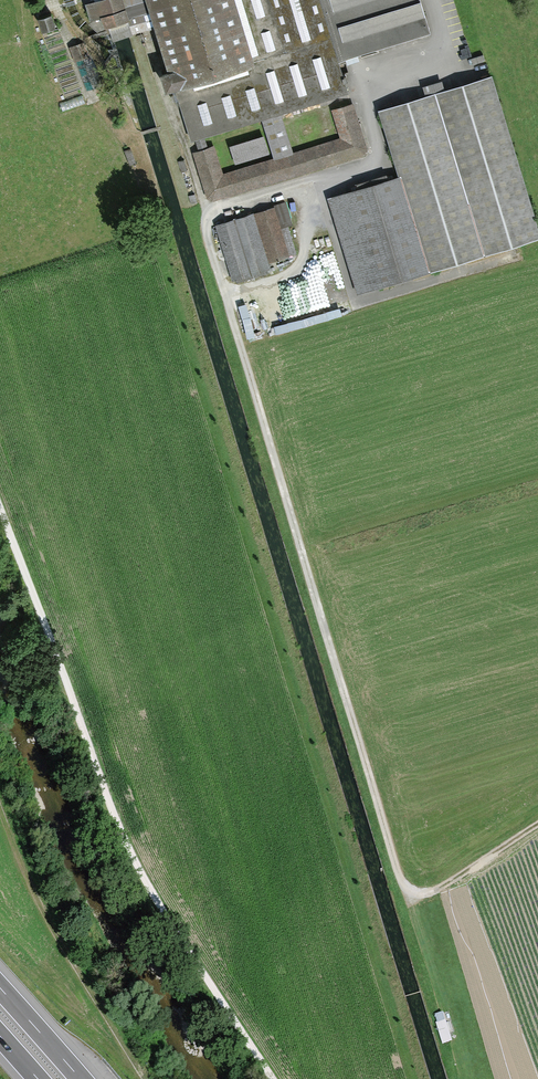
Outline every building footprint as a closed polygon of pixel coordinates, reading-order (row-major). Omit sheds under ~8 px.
[(85,5),(90,20),(100,17),(104,28),(108,27),(113,42),(134,36),(123,0),(103,0),(85,5)] [(134,36),(154,29),(168,76),(161,78),(166,95),(176,92),(191,142),(195,141),(198,151),(192,153),(208,204),(368,155),(339,63),(431,35),(420,0),(123,0),(134,36)] [(43,29),(54,25),(50,14),(39,17),(43,29)] [(71,48),(76,60),(88,55),(83,43),(71,48)] [(489,77),(381,109),(402,177),(328,199),(357,295),(537,241),(537,240),(489,77)] [(273,211),(213,228),(229,284),(271,273),(269,265),(287,260),(273,211)]
